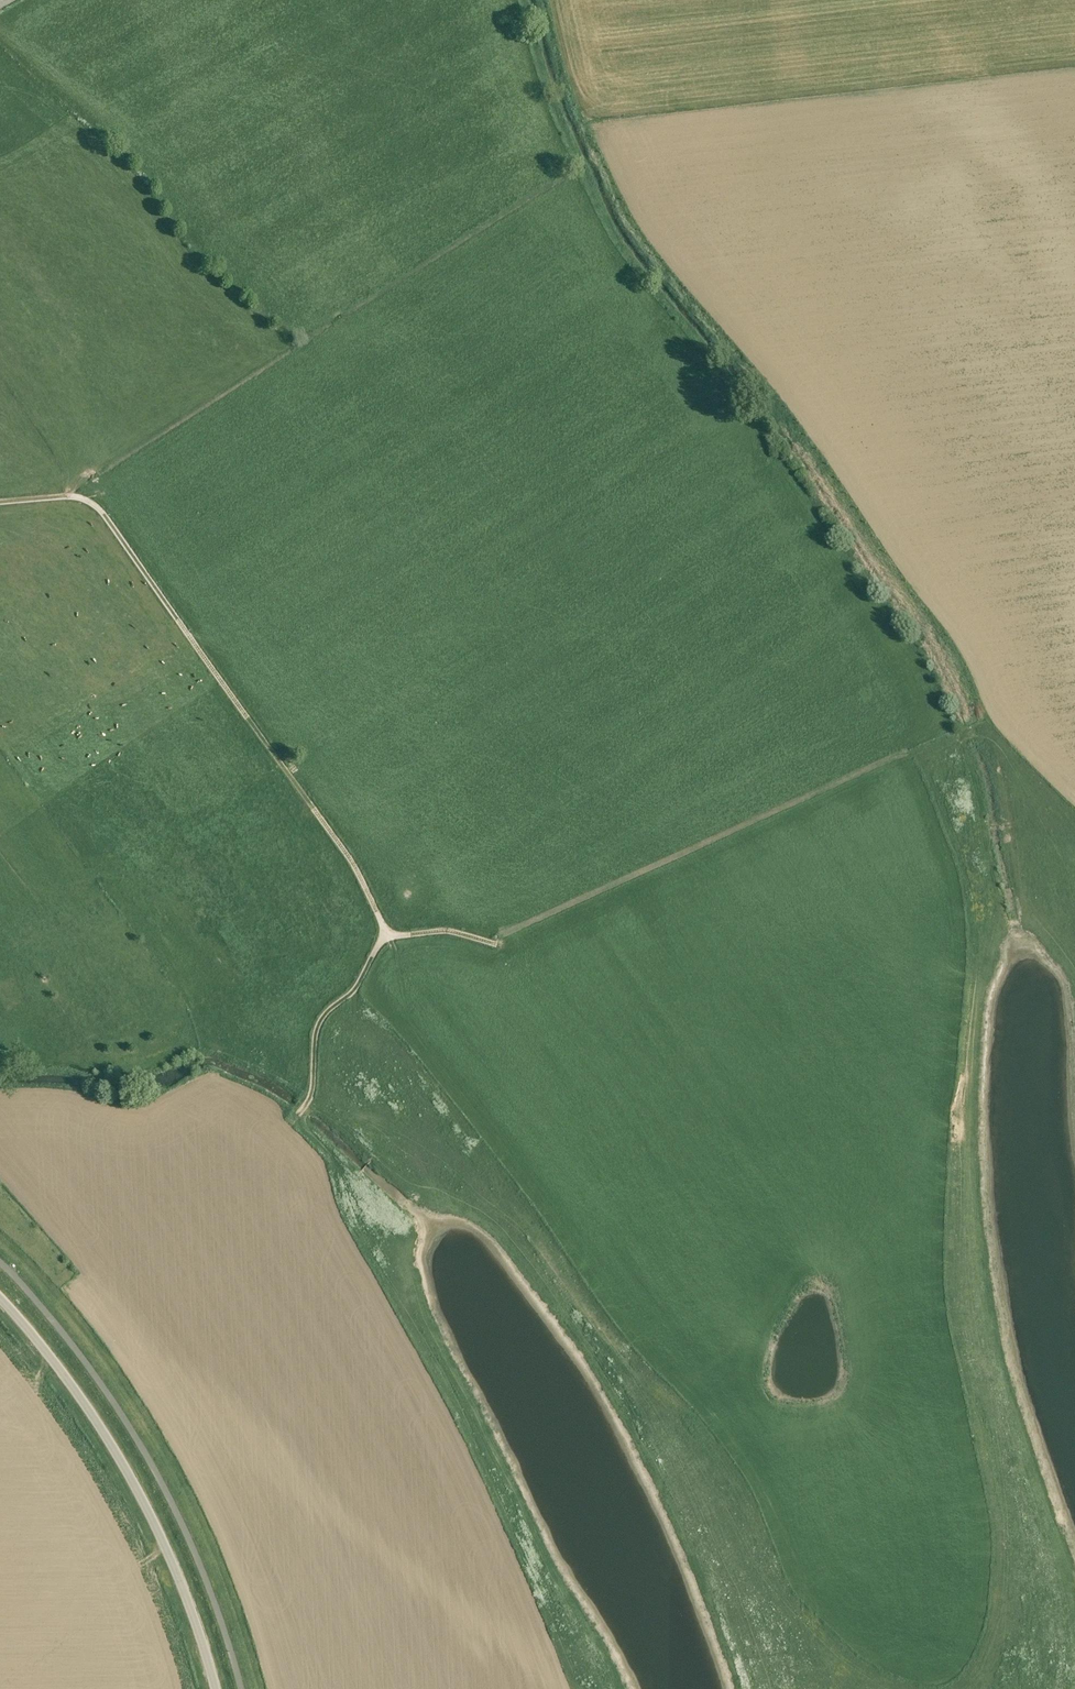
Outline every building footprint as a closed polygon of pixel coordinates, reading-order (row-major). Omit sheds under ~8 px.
[(294,1123),(298,1128),(306,1121),(301,1116),(294,1123)]
